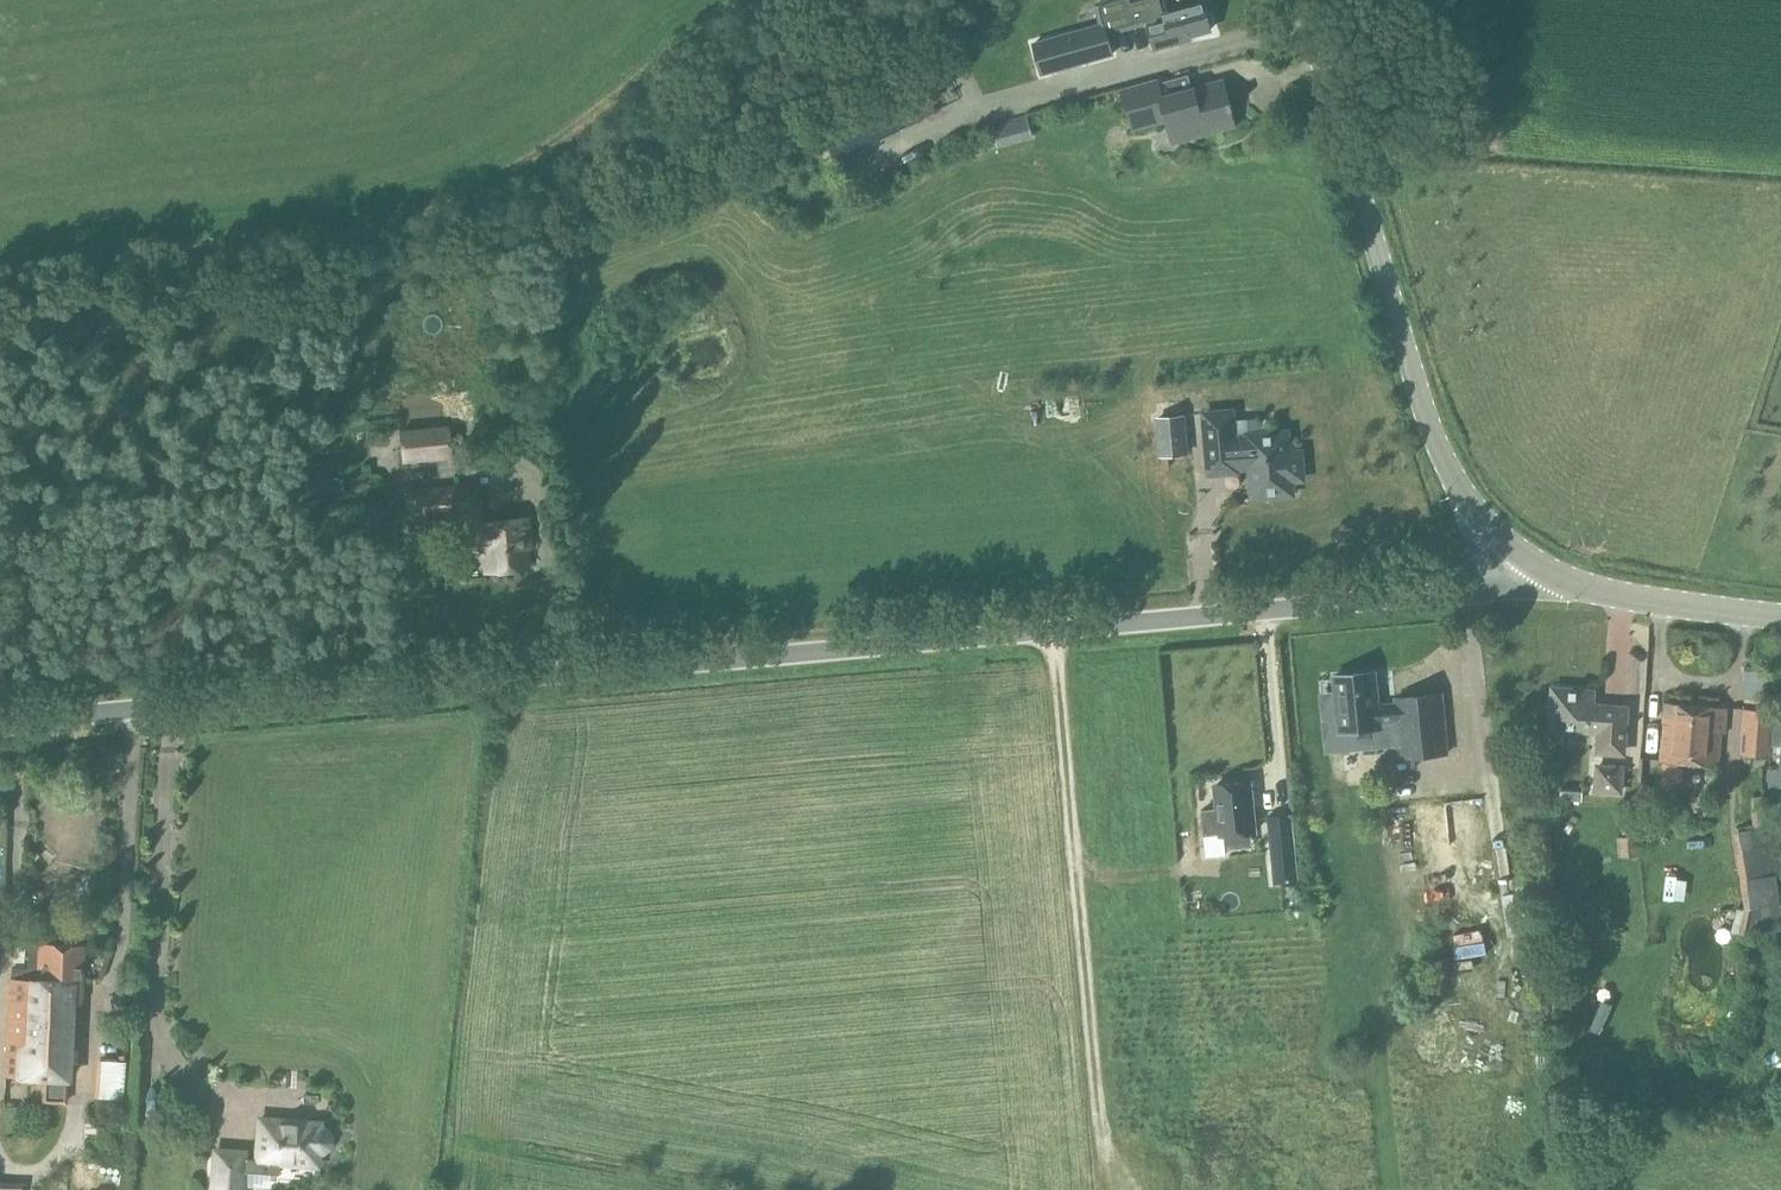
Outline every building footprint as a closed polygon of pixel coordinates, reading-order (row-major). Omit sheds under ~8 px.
[(1172,41),(1210,30),(1203,4),(1163,15),(1164,19),(1150,22),(1146,3),(1134,6),(1133,1),(1099,11),(1105,31),(1054,48),(1065,78),(1114,61),(1108,40),(1149,27),(1157,53),(1175,49),(1172,41)] [(1158,82),(1123,91),(1133,129),(1173,118),(1177,134),(1193,130),(1194,136),(1236,125),(1224,81),(1162,98),(1158,82)] [(992,125),(998,147),(1033,137),(1026,116),(992,125)] [(427,412),(462,412),(462,393),(426,393),(427,412)] [(1232,412),(1205,414),(1210,473),(1237,471),(1236,460),(1250,459),(1253,497),(1292,494),(1291,480),(1303,479),(1301,452),(1289,453),(1287,432),(1248,436),(1248,437),(1234,439),(1232,412)] [(1183,416),(1159,418),(1162,456),(1186,454),(1183,416)] [(451,426),(401,431),(404,464),(454,458),(451,426)] [(478,485),(406,492),(410,529),(439,526),(438,514),(463,511),(465,524),(463,524),(466,554),(484,552),(486,571),(526,568),(523,536),(526,535),(524,519),(482,523),(478,485)] [(1377,706),(1373,673),(1336,676),(1341,730),(1379,727),(1378,722),(1397,721),(1401,757),(1448,753),(1442,694),(1395,698),(1396,704),(1377,706)] [(1554,690),(1551,728),(1600,731),(1599,751),(1623,753),(1626,709),(1591,707),(1592,692),(1554,690)] [(1667,705),(1663,759),(1717,763),(1720,732),(1725,733),(1727,709),(1667,705)] [(1775,712),(1744,709),(1740,753),(1772,755),(1775,712)] [(1624,796),(1627,765),(1597,763),(1595,793),(1624,796)] [(1255,832),(1250,782),(1216,785),(1218,809),(1202,810),(1204,835),(1220,833),(1221,836),(1255,832)] [(1777,874),(1765,796),(1751,798),(1753,809),(1751,809),(1755,830),(1735,833),(1747,910),(1739,909),(1735,932),(1749,934),(1780,929),(1780,919),(1774,875),(1777,874)] [(1295,852),(1292,814),(1268,817),(1269,824),(1274,823),(1275,835),(1270,835),(1272,854),(1295,852)] [(82,945),(40,943),(39,980),(10,978),(5,1075),(67,1079),(72,983),(81,983),(82,945)] [(216,1151),(213,1189),(242,1189),(243,1172),(280,1174),(280,1162),(318,1165),(318,1152),(327,1149),(331,1141),(328,1132),(320,1128),(320,1124),(261,1120),(258,1159),(244,1158),(245,1153),(216,1151)]
